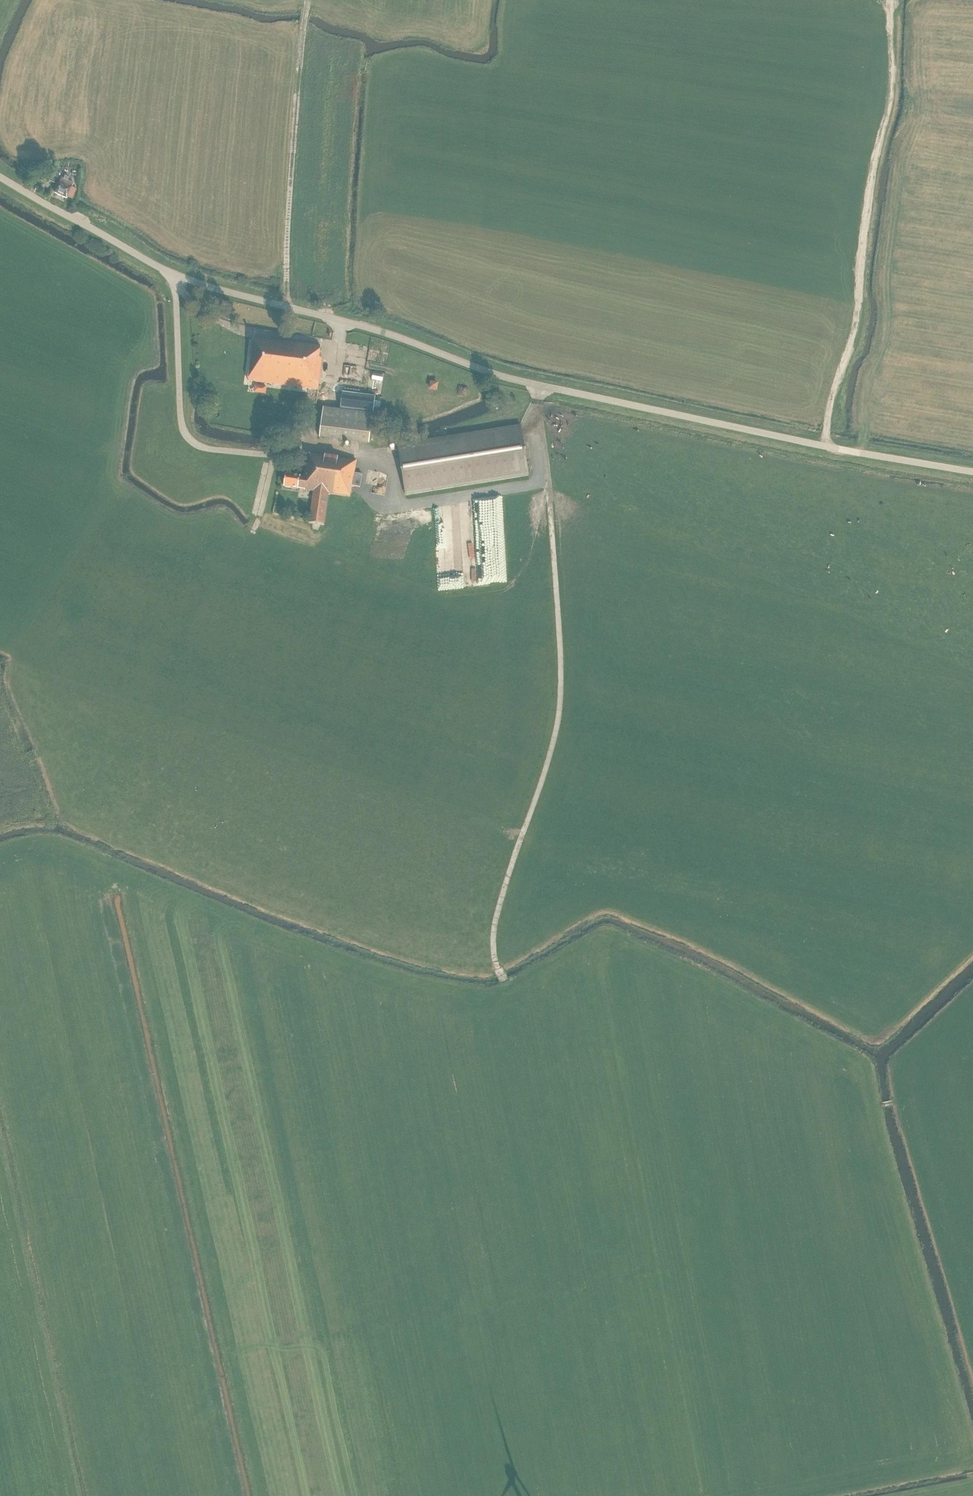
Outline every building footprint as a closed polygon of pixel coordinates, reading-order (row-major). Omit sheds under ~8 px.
[(77,134),(74,149),(82,151),(85,135),(77,134)] [(55,184),(60,175),(53,171),(48,181),(55,184)] [(55,193),(67,198),(69,195),(73,196),(76,190),(72,188),(74,184),(62,178),(55,193)] [(321,346),(278,341),(278,342),(253,339),(248,381),(295,387),(300,387),(299,396),(312,398),(313,389),(318,390),(322,358),(319,358),(321,346)] [(224,393),(224,401),(234,401),(234,393),(224,393)] [(375,397),(343,393),(341,409),(373,413),(375,397)] [(323,409),(320,439),(370,445),(373,415),(323,409)] [(398,445),(406,495),(529,476),(521,425),(398,445)] [(351,498),(353,486),(360,487),(363,474),(355,473),(357,461),(310,454),(309,463),(307,462),(305,478),(300,478),(300,477),(286,475),(284,487),(298,489),(299,488),(305,489),(305,490),(314,492),(309,524),(324,526),(329,494),(351,498)]
